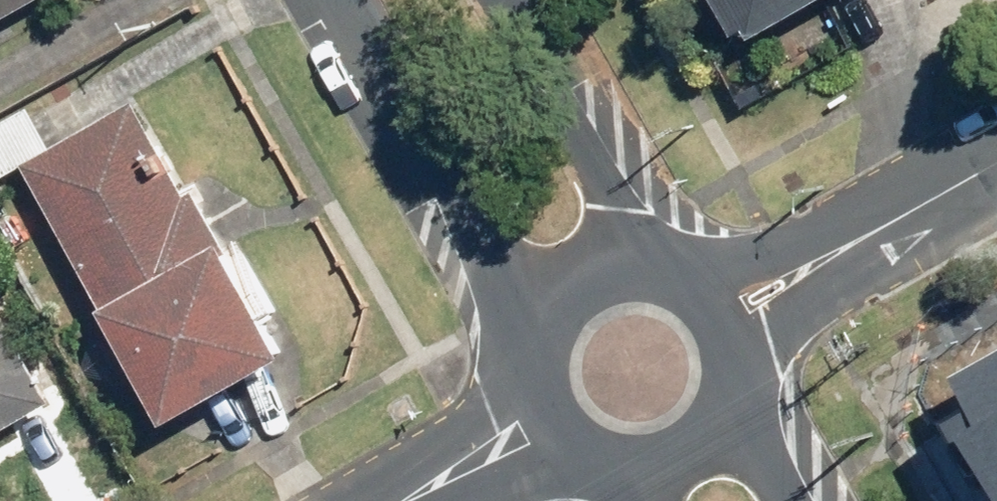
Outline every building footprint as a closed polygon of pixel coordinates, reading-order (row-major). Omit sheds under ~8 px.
[(58,0),(0,0),(0,33),(58,0)] [(748,45),(760,38),(765,48),(849,0),(722,0),(748,45)] [(169,431),(286,361),(220,248),(226,244),(192,186),(181,191),(130,97),(20,162),(108,313),(103,316),(169,431)] [(59,400),(0,312),(0,439),(59,400)] [(985,500),(996,500),(996,344),(946,374),(968,412),(942,428),(985,500)]
